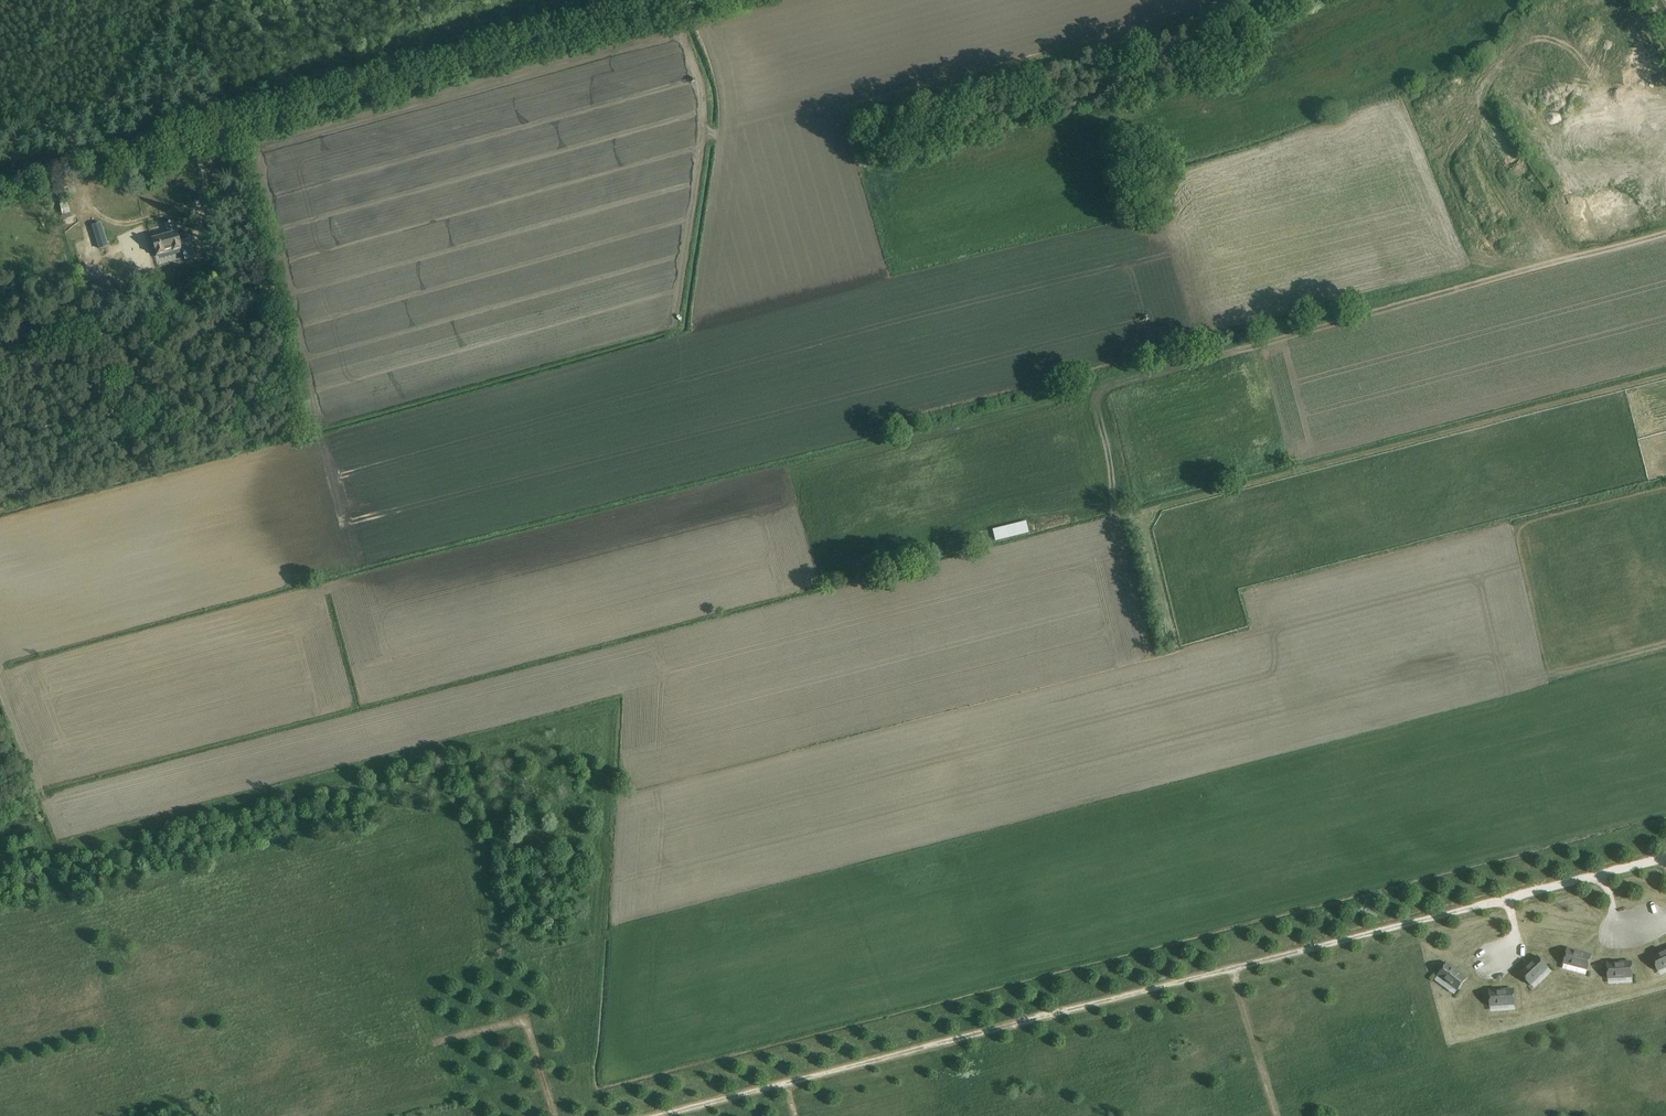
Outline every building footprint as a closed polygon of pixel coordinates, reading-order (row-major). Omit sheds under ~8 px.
[(58,205),(62,216),(70,213),(66,203),(58,205)] [(108,244),(101,221),(93,224),(100,246),(108,244)] [(152,239),(155,250),(157,256),(183,249),(181,242),(178,232),(177,232),(173,221),(165,224),(168,234),(152,239)] [(94,269),(82,270),(83,283),(94,282),(94,269)] [(152,462),(166,459),(165,454),(150,457),(152,462)] [(992,528),(995,540),(1028,532),(1025,520),(992,528)] [(1564,963),(1588,970),(1592,955),(1582,952),(1577,951),(1568,948),(1564,963)] [(1658,971),(1665,967),(1665,950),(1660,952),(1652,957),(1658,971)] [(1531,984),(1549,967),(1538,956),(1531,963),(1527,966),(1520,973),(1531,984)] [(1608,963),(1608,979),(1633,977),(1632,962),(1623,962),(1617,962),(1608,963)] [(1438,976),(1458,990),(1467,978),(1460,972),(1455,969),(1447,963),(1438,976)] [(1490,991),(1491,1006),(1515,1005),(1514,989),(1505,990),(1505,989),(1499,990),(1490,991)]
